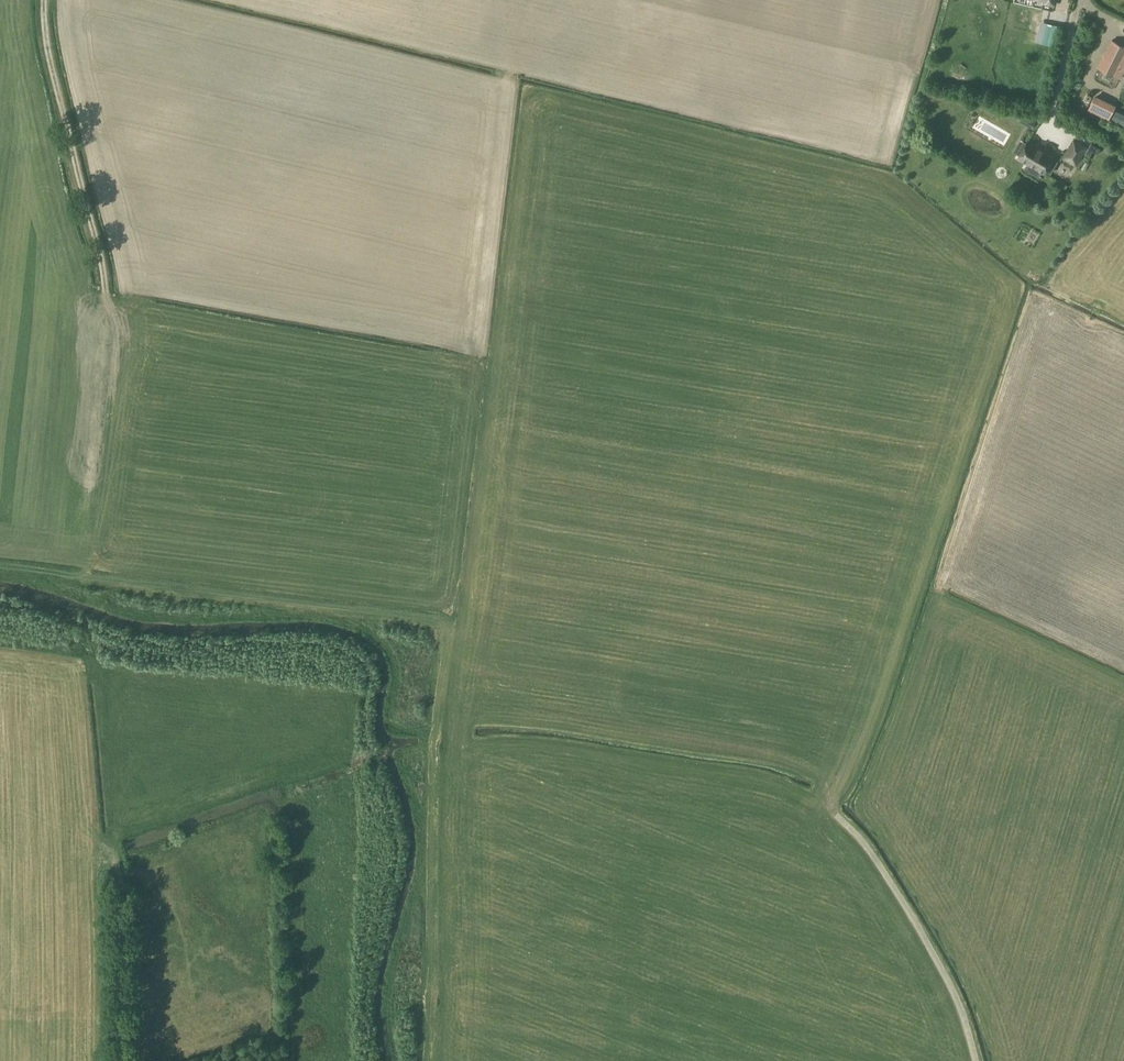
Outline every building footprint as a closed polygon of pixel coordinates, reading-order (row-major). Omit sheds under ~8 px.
[(1113,39),(1100,67),(1116,75),(1123,58),(1123,45),(1113,39)] [(1100,118),(1107,102),(1091,95),(1084,111),(1100,118)] [(1032,127),(1037,119),(1025,112),(1020,120),(1032,127)] [(1074,139),(1064,156),(1068,159),(1071,154),(1079,159),(1086,147),(1074,139)] [(1029,140),(1018,157),(1028,163),(1026,167),(1039,175),(1042,171),(1044,173),(1046,169),(1051,172),(1057,162),(1052,159),(1054,156),(1029,140)]
